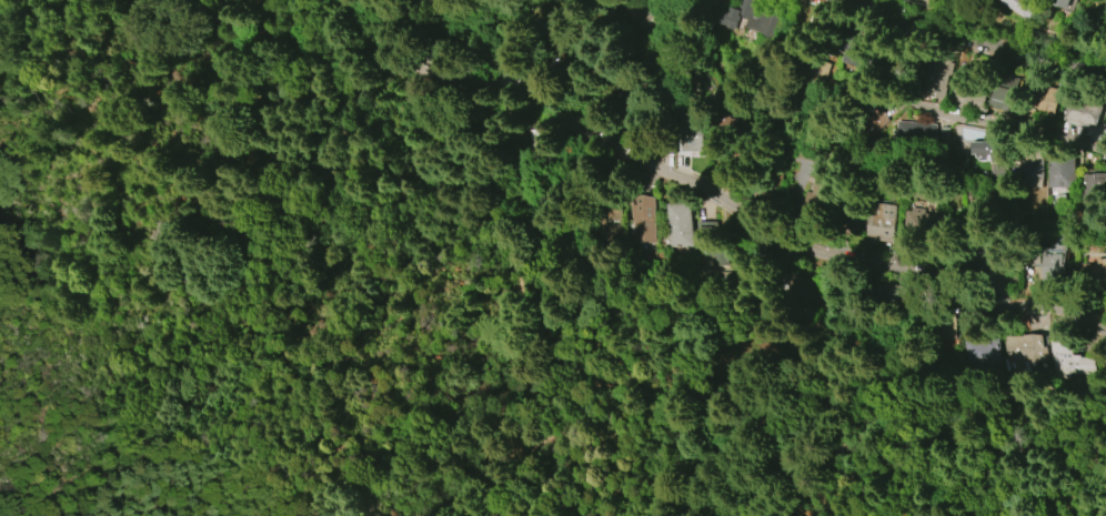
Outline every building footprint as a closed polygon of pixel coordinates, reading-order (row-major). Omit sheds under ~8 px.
[(723,0),(708,0),(723,4),(718,27),(769,39),(774,16),(722,3),(723,0)] [(1027,20),(996,0),(1026,0),(1036,7),(1027,20)] [(1059,7),(1073,10),(1076,0),(1060,0),(1059,7)] [(945,100),(950,63),(927,61),(923,91),(935,92),(934,98),(945,100)] [(979,80),(957,75),(951,103),(980,109),(983,95),(976,93),(979,80)] [(1053,122),(1057,90),(1029,87),(1025,119),(1053,122)] [(989,105),(1006,113),(1014,96),(996,88),(989,105)] [(1063,120),(1095,130),(1101,109),(1069,99),(1063,120)] [(892,143),(935,146),(936,124),(894,122),(892,143)] [(704,156),(703,129),(681,129),(682,157),(704,156)] [(991,160),(991,181),(1004,181),(1003,140),(971,141),(972,160),(991,160)] [(1042,187),(1043,156),(1020,155),(1019,186),(1042,187)] [(1048,156),(1047,186),(1074,187),(1075,157),(1048,156)] [(1105,200),(1105,172),(1086,173),(1087,201),(1105,200)] [(800,217),(813,220),(821,186),(808,183),(800,217)] [(654,198),(653,243),(627,242),(629,216),(626,216),(627,196),(654,198)] [(666,203),(690,203),(690,244),(666,244),(666,203)] [(892,205),(885,243),(866,240),(867,237),(858,236),(862,215),(869,216),(872,203),(892,205)] [(604,212),(588,220),(598,240),(613,232),(604,212)] [(1040,249),(1055,249),(1055,245),(1064,245),(1064,275),(1040,275),(1040,249)] [(977,278),(1004,277),(1004,254),(976,255),(977,278)] [(1096,259),(1105,259),(1105,289),(1085,289),(1085,266),(1096,266),(1096,259)] [(1004,336),(1023,336),(1023,335),(1042,335),(1042,346),(1045,346),(1045,357),(1048,357),(1047,371),(1044,371),(1044,367),(1028,367),(1028,372),(1004,372),(1004,336)] [(958,341),(994,340),(994,363),(959,364),(958,341)] [(1049,376),(1050,341),(1070,341),(1070,355),(1078,355),(1078,357),(1087,357),(1087,374),(1068,373),(1068,376),(1049,376)]
